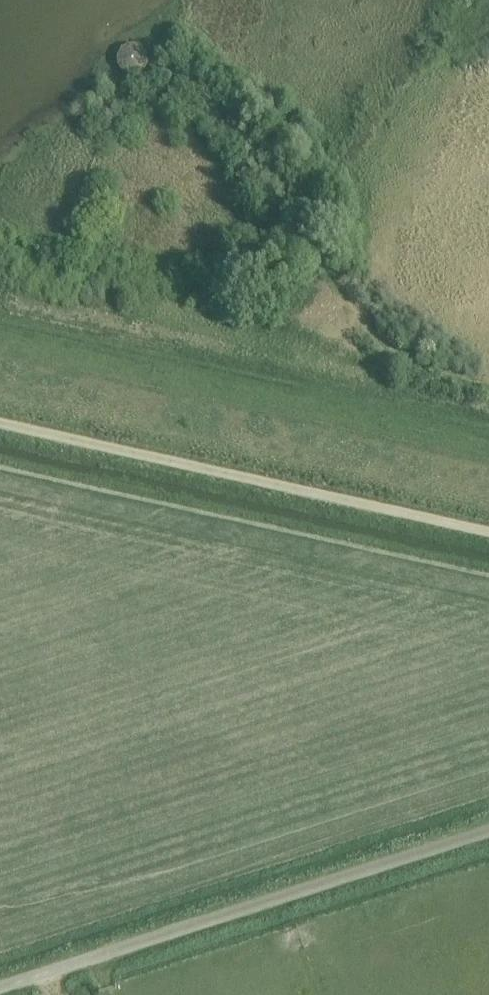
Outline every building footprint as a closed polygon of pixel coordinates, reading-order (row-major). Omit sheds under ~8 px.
[(137,45),(130,44),(124,46),(119,50),(116,56),(116,62),(118,68),(123,73),(129,75),(136,74),(142,71),(146,66),(147,60),(146,53),(142,48),(137,45)]
